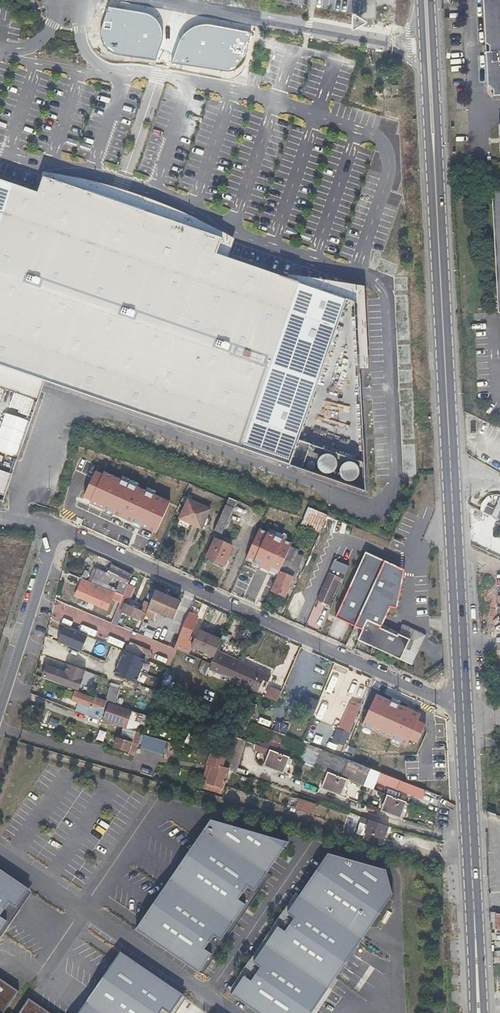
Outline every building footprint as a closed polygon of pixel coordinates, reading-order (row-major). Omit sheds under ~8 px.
[(485,42),(489,45),(489,52),(485,52),(488,86),(490,86),(493,89),(494,96),(499,95),(499,0),(482,0),(485,42)] [(146,14),(108,7),(101,26),(101,36),(104,44),(110,51),(117,54),(155,59),(162,38),(162,31),(159,23),(153,17),(146,14)] [(199,26),(190,30),(183,36),(179,42),(172,62),(225,71),(233,71),(239,67),(244,63),(246,55),(250,32),(210,25),(199,26)] [(286,279),(228,259),(235,240),(182,213),(129,193),(68,177),(43,172),(35,193),(14,185),(0,181),(0,387),(37,400),(44,382),(289,467),(347,300),(356,303),(359,371),(369,370),(365,287),(342,283),(287,275),(286,279)] [(492,191),(497,313),(499,313),(499,191),(492,191)] [(12,476),(0,471),(0,496),(5,497),(12,476)] [(202,528),(210,509),(189,499),(180,518),(202,528)] [(222,532),(235,504),(228,500),(215,529),(222,532)] [(321,530),(328,515),(308,506),(303,518),(301,521),(321,530)] [(224,566),(233,546),(216,538),(207,558),(224,566)] [(285,596),(299,565),(293,562),(298,550),(290,546),(279,571),(280,572),(272,590),(285,596)] [(407,568),(367,551),(339,618),(363,629),(367,621),(382,628),(391,605),(399,608),(407,568)] [(128,585),(132,575),(111,566),(107,574),(113,577),(121,580),(116,592),(123,595),(128,585)] [(108,589),(113,577),(107,574),(93,569),(88,581),(93,583),(108,589)] [(341,576),(329,571),(317,598),(330,604),(341,576)] [(91,589),(93,583),(88,581),(83,579),(80,585),(91,589)] [(120,602),(123,595),(116,592),(108,589),(93,583),(91,589),(80,585),(79,586),(76,595),(83,598),(96,603),(108,608),(112,599),(120,602)] [(131,598),(135,588),(128,585),(123,595),(131,598)] [(174,618),(180,602),(155,592),(150,605),(149,608),(174,618)] [(94,608),(96,603),(83,598),(81,604),(94,608)] [(118,625),(123,612),(122,612),(125,604),(120,602),(112,622),(118,625)] [(133,604),(132,607),(125,604),(122,612),(123,612),(144,621),(149,608),(150,605),(144,603),(141,611),(135,608),(136,605),(133,604)] [(194,643),(188,640),(198,615),(190,611),(175,649),(189,655),(193,646),(194,643)] [(415,665),(427,637),(405,626),(400,637),(382,628),(367,621),(363,629),(362,631),(359,639),(415,665)] [(89,635),(64,624),(57,639),(82,650),(89,635)] [(359,639),(362,631),(354,626),(350,635),(359,639)] [(217,653),(222,640),(199,629),(194,643),(193,646),(216,656),(217,653)] [(106,634),(104,640),(119,647),(122,642),(106,634)] [(147,660),(125,651),(115,673),(138,682),(147,660)] [(232,679),(240,663),(217,653),(216,656),(211,670),(232,679)] [(271,677),(240,663),(232,679),(245,685),(247,680),(262,687),(265,680),(269,682),(271,677)] [(65,664),(64,666),(62,671),(44,665),(40,677),(62,685),(62,684),(76,689),(82,670),(65,664)] [(317,715),(323,701),(318,699),(322,689),(310,685),(301,708),(317,715)] [(115,705),(120,690),(110,686),(104,701),(115,705)] [(128,710),(133,694),(120,689),(115,705),(127,709),(128,710)] [(95,719),(102,700),(96,698),(96,700),(69,690),(66,700),(72,702),(70,709),(95,719)] [(351,698),(333,741),(345,746),(362,703),(351,698)] [(121,728),(121,727),(127,709),(115,705),(104,701),(98,718),(105,720),(105,722),(111,724),(121,728)] [(130,710),(126,729),(124,736),(127,737),(126,741),(137,744),(140,733),(145,716),(130,710)] [(369,768),(291,737),(251,721),(247,731),(247,733),(256,736),(254,744),(270,749),(289,757),(327,771),(348,779),(372,788),(375,781),(421,799),(425,790),(417,787),(398,779),(377,771),(377,773),(368,770),(369,768)] [(163,754),(167,741),(145,734),(140,747),(163,754)] [(126,741),(127,737),(124,736),(120,735),(119,740),(115,739),(113,747),(129,751),(128,754),(134,755),(137,744),(126,741)] [(234,771),(245,740),(232,735),(224,757),(221,767),(226,768),(226,769),(234,771)] [(283,774),(289,757),(270,749),(264,766),(283,774)] [(221,792),(226,769),(226,768),(221,767),(224,757),(210,753),(203,782),(206,788),(221,792)] [(341,796),(348,779),(327,771),(321,788),(341,796)] [(400,818),(406,802),(387,794),(381,811),(400,818)] [(299,798),(295,809),(314,815),(317,804),(299,798)] [(356,833),(363,836),(362,839),(381,845),(388,826),(362,816),(360,823),(356,833)] [(199,972),(199,971),(202,974),(270,875),(266,873),(288,842),(210,819),(135,929),(199,972)] [(352,839),(354,832),(343,829),(341,836),(352,839)] [(331,990),(328,988),(392,895),(386,870),(328,853),(299,894),(296,892),(228,992),(231,994),(231,995),(258,1012),(315,1012),(331,990)] [(31,892),(0,870),(0,938),(31,892)] [(183,994),(120,952),(78,1012),(170,1012),(183,994)] [(18,991),(0,979),(0,1012),(3,1012),(18,991)] [(18,1012),(50,1012),(28,998),(18,1012)]
